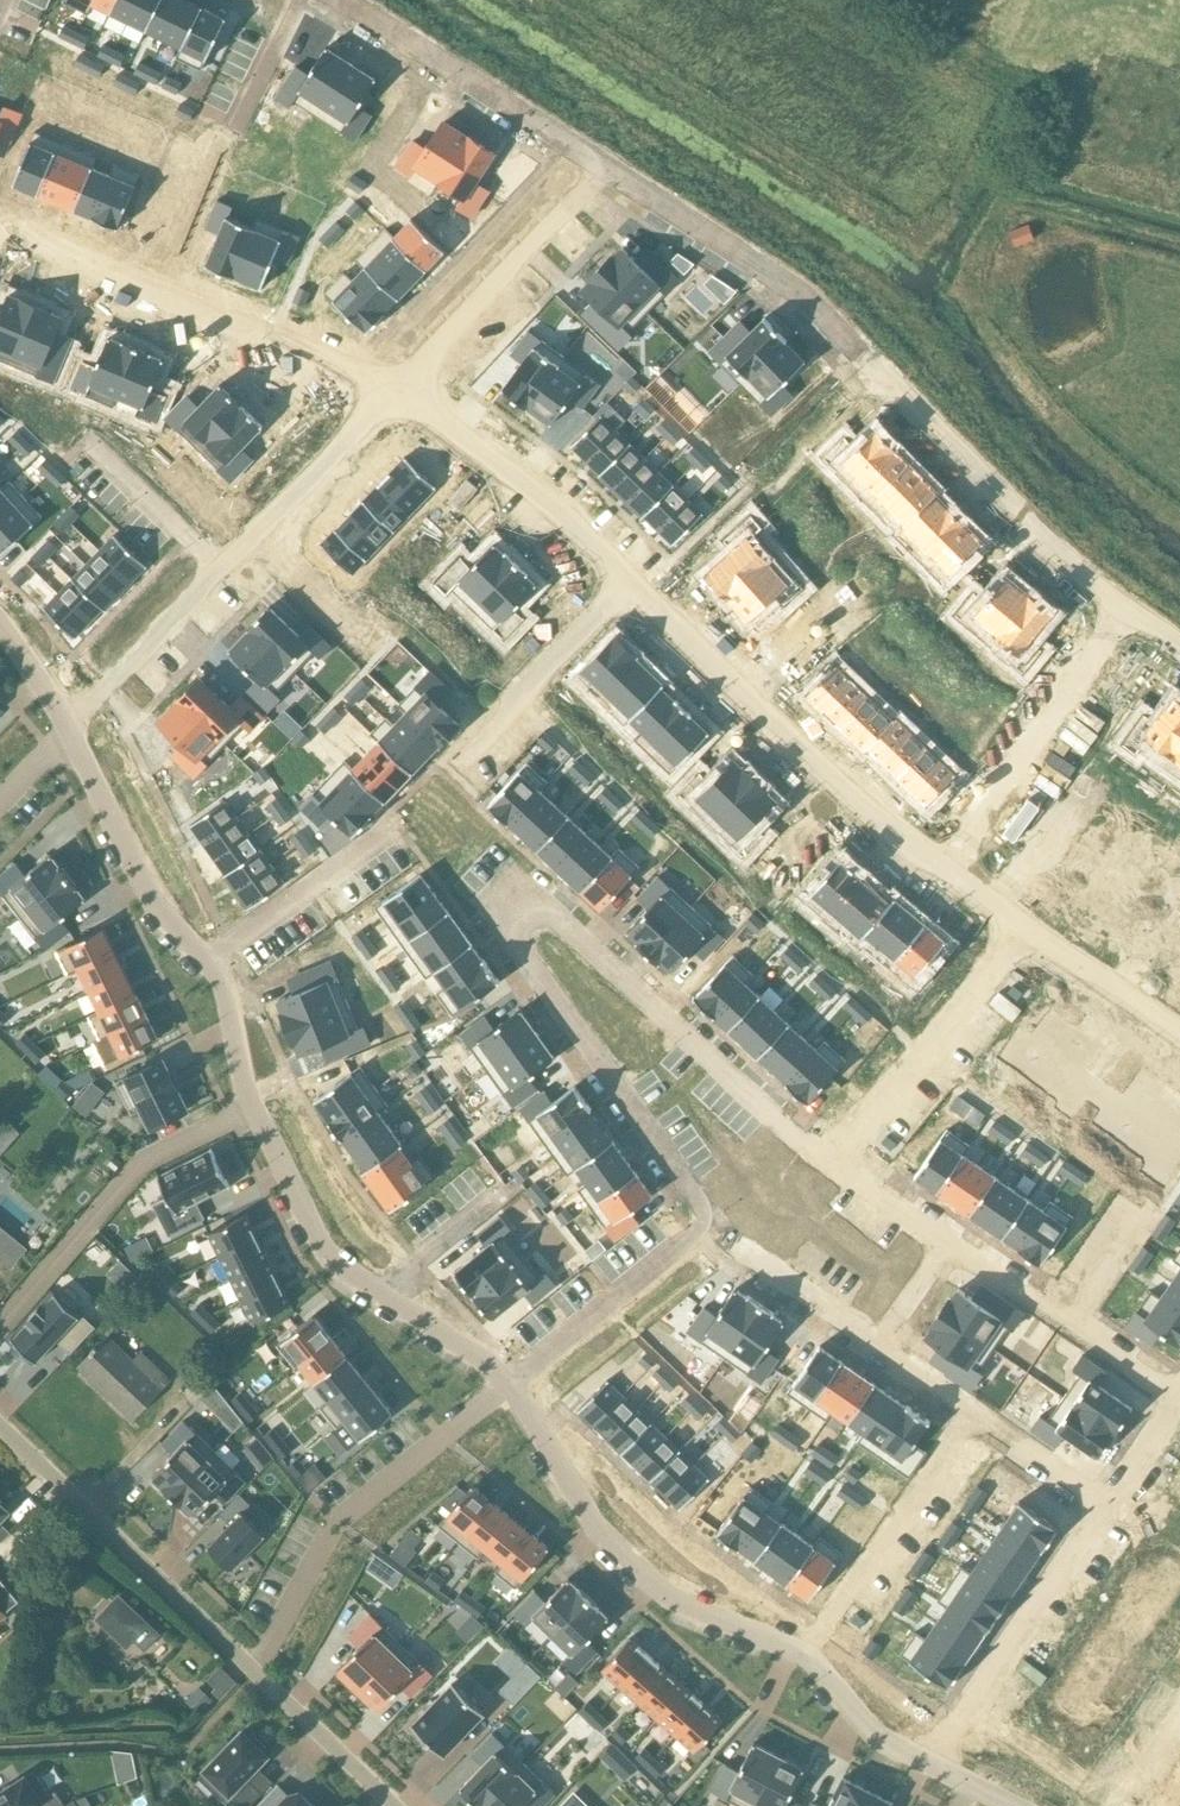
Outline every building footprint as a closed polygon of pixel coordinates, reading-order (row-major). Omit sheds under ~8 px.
[(64,1),(89,14),(95,3),(93,3),(95,0),(65,0),(64,1)] [(93,3),(95,3),(111,11),(110,12),(111,12),(117,0),(95,0),(93,3)] [(111,12),(112,13),(112,12),(129,20),(139,0),(117,0),(111,12)] [(129,20),(147,29),(146,29),(147,30),(162,0),(139,0),(129,20)] [(147,30),(148,30),(165,38),(184,0),(162,0),(147,30)] [(165,38),(182,46),(183,47),(203,6),(203,5),(202,6),(191,0),(184,0),(165,38)] [(182,46),(177,57),(202,69),(207,59),(228,17),(226,17),(204,6),(203,6),(183,47),(182,46)] [(65,25),(60,35),(73,41),(78,31),(65,25)] [(78,31),(73,41),(85,47),(90,37),(78,31)] [(105,44),(99,55),(110,60),(116,49),(105,44)] [(297,65),(276,97),(291,106),(295,100),(318,115),(352,63),(329,47),(327,46),(310,73),(297,65)] [(116,49),(110,60),(121,65),(126,55),(116,49)] [(81,53),(76,64),(90,71),(95,60),(81,53)] [(95,60),(90,71),(101,76),(106,65),(95,60)] [(141,61),(135,72),(146,78),(152,67),(141,61)] [(352,63),(318,115),(356,139),(373,114),(360,105),(377,78),(376,77),(376,78),(352,63)] [(152,67),(146,78),(157,83),(163,72),(152,67)] [(120,72),(115,83),(126,88),(131,78),(120,72)] [(169,75),(164,86),(178,93),(183,82),(169,75)] [(131,78),(126,88),(137,94),(142,83),(131,78)] [(182,103),(177,113),(191,120),(196,109),(182,103)] [(10,141),(22,113),(6,106),(4,112),(0,110),(0,137),(10,141)] [(414,140),(397,165),(412,175),(418,165),(440,180),(441,180),(469,137),(468,136),(456,128),(444,121),(427,148),(414,140)] [(36,131),(13,184),(16,185),(16,184),(39,194),(56,152),(60,141),(36,131)] [(440,180),(440,181),(464,197),(458,206),(472,215),(489,190),(476,181),(495,152),(469,135),(468,136),(469,137),(441,180),(440,180)] [(56,152),(39,194),(57,201),(75,159),(79,149),(60,141),(56,152)] [(75,159),(57,201),(75,209),(93,167),(94,167),(98,157),(79,149),(75,159)] [(267,158),(260,174),(274,180),(281,164),(267,158)] [(93,216),(92,217),(118,228),(136,185),(141,174),(115,164),(110,174),(111,175),(94,217),(93,216)] [(93,167),(75,209),(93,216),(94,217),(111,175),(110,174),(94,167),(93,167)] [(354,174),(348,184),(361,192),(367,182),(354,174)] [(218,199),(206,228),(220,233),(208,264),(207,263),(206,265),(236,278),(237,276),(235,276),(255,227),(254,227),(230,216),(234,206),(218,199)] [(356,200),(348,209),(356,217),(364,209),(356,200)] [(255,227),(235,276),(237,276),(261,286),(260,287),(262,288),(275,258),(289,264),(301,235),(285,229),(258,217),(254,227),(255,227)] [(395,236),(394,237),(427,269),(428,268),(427,268),(444,251),(445,251),(446,250),(412,217),(411,219),(395,236)] [(337,221),(328,229),(337,238),(345,229),(337,221)] [(1010,231),(1016,245),(1035,238),(1029,224),(1010,231)] [(387,228),(372,244),(413,283),(426,269),(427,270),(427,269),(394,237),(395,236),(387,228)] [(328,229),(320,238),(328,246),(337,238),(328,229)] [(372,244),(357,259),(366,267),(366,266),(399,298),(400,297),(413,283),(372,244)] [(613,255),(601,267),(648,312),(679,279),(657,258),(647,269),(624,247),(614,257),(613,255)] [(353,279),(352,280),(385,312),(386,311),(399,298),(366,266),(366,267),(353,279)] [(592,280),(582,290),(609,315),(598,326),(620,347),(632,335),(629,332),(648,312),(601,267),(590,278),(592,280)] [(345,272),(326,292),(333,299),(368,332),(386,313),(387,312),(386,311),(385,312),(352,280),(353,279),(345,272)] [(299,287),(294,301),(305,306),(310,291),(299,287)] [(12,364),(37,304),(21,298),(20,300),(8,295),(2,310),(0,315),(0,359),(12,364)] [(37,304),(12,364),(54,381),(65,353),(51,347),(63,318),(52,313),(52,311),(37,304)] [(731,329),(709,351),(721,363),(741,383),(785,339),(787,340),(788,339),(765,317),(764,318),(765,318),(742,340),(731,329)] [(504,388),(503,389),(528,408),(529,407),(528,406),(565,356),(530,330),(511,354),(523,363),(504,388)] [(83,361),(71,389),(114,407),(118,396),(117,396),(138,346),(123,340),(122,342),(111,338),(111,337),(110,337),(97,367),(83,361)] [(785,339),(741,383),(760,403),(772,415),(794,394),(783,383),(807,360),(806,359),(805,359),(787,340),(785,339)] [(138,346),(117,396),(143,407),(139,417),(154,424),(166,395),(152,389),(165,359),(163,359),(152,355),(153,353),(138,346)] [(565,356),(528,406),(529,407),(551,423),(550,423),(552,424),(571,398),(583,407),(601,383),(565,356)] [(633,375),(624,384),(633,392),(641,384),(633,375)] [(188,396),(166,418),(199,449),(242,404),(221,384),(199,407),(188,396)] [(646,399),(638,408),(647,417),(655,408),(646,399)] [(242,404),(199,449),(231,481),(253,459),(242,448),(264,425),(242,404)] [(602,414),(571,446),(573,447),(573,446),(587,460),(617,429),(603,416),(603,415),(602,414)] [(666,419),(657,427),(666,436),(675,427),(666,419)] [(675,427),(666,436),(675,444),(683,436),(675,427)] [(845,435),(823,456),(855,488),(895,448),(896,449),(897,448),(877,428),(875,429),(876,429),(857,447),(845,435)] [(617,429),(587,460),(601,473),(598,476),(599,476),(631,443),(631,442),(631,443),(617,429)] [(17,431),(9,439),(18,448),(26,439),(17,431)] [(26,439),(18,448),(27,456),(35,448),(26,439)] [(631,443),(599,476),(599,477),(602,474),(616,488),(645,457),(632,444),(632,443),(631,443)] [(695,446),(686,455),(695,463),(703,455),(695,446)] [(895,448),(855,488),(869,502),(873,498),(898,473),(908,463),(909,462),(909,461),(909,462),(896,449),(895,448)] [(133,454),(126,461),(138,472),(145,465),(133,454)] [(703,455),(695,463),(704,472),(712,463),(703,455)] [(406,457),(391,472),(422,502),(437,486),(406,457)] [(645,457),(616,488),(630,502),(660,471),(645,457)] [(46,459),(38,468),(47,476),(55,467),(46,459)] [(873,498),(869,502),(883,516),(891,508),(923,476),(910,463),(910,462),(909,462),(908,463),(898,473),(873,498)] [(55,467),(47,476),(49,477),(59,487),(67,478),(57,469),(55,467)] [(660,471),(630,502),(644,515),(641,518),(642,518),(674,485),(674,484),(660,471)] [(386,477),(377,486),(408,516),(422,502),(391,472),(386,477)] [(723,474),(715,482),(724,491),(732,482),(723,474)] [(891,508),(883,516),(896,530),(897,531),(935,493),(936,493),(938,491),(937,490),(923,476),(891,508)] [(800,479),(791,487),(801,499),(810,491),(800,479)] [(24,497),(10,481),(2,489),(3,490),(0,492),(0,519),(24,497)] [(674,485),(642,518),(643,519),(645,516),(659,529),(688,499),(675,485),(674,485)] [(377,486),(363,501),(394,530),(408,516),(377,486)] [(896,530),(894,532),(909,547),(917,539),(950,507),(949,506),(936,493),(935,493),(897,531),(896,530)] [(0,519),(0,555),(43,517),(24,497),(0,519)] [(688,499),(659,529),(673,543),(673,544),(674,545),(704,513),(703,512),(688,499)] [(360,504),(350,515),(380,545),(389,536),(394,530),(363,501),(360,504)] [(917,539),(909,547),(923,561),(931,553),(964,521),(964,522),(965,521),(950,505),(949,506),(950,507),(917,539)] [(72,506),(63,514),(72,523),(80,514),(72,506)] [(63,514),(55,523),(64,531),(72,523),(63,514)] [(346,519),(336,530),(366,559),(380,545),(350,515),(346,519)] [(838,515),(829,523),(837,532),(846,525),(838,515)] [(456,518),(448,526),(456,535),(465,526),(456,518)] [(734,551),(708,574),(728,597),(729,596),(729,595),(767,561),(768,562),(769,561),(749,539),(758,531),(746,519),(723,539),(734,551)] [(931,553),(923,561),(942,580),(966,556),(983,540),(982,539),(981,539),(964,522),(964,521),(931,553)] [(846,525),(837,532),(845,542),(854,534),(846,525)] [(448,526),(439,535),(448,543),(456,535),(448,526)] [(331,535),(321,545),(352,574),(366,559),(336,530),(331,535)] [(114,536),(100,550),(131,580),(144,566),(146,568),(148,566),(115,534),(113,536),(114,536)] [(49,539),(41,548),(49,557),(58,548),(49,539)] [(450,567),(435,583),(447,595),(452,589),(473,609),(518,562),(506,551),(504,552),(496,544),(495,543),(473,566),(462,555),(450,567)] [(428,547),(420,555),(428,564),(437,555),(428,547)] [(864,547),(855,554),(863,563),(872,556),(864,547)] [(41,548),(32,557),(41,565),(49,557),(41,548)] [(100,550),(86,564),(117,594),(131,580),(100,550)] [(420,555),(411,564),(420,572),(428,564),(420,555)] [(872,556),(863,563),(870,573),(879,565),(872,556)] [(767,561),(729,595),(729,596),(739,607),(748,617),(772,596),(782,607),(784,606),(805,587),(794,574),(785,582),(768,562),(767,561)] [(518,562),(473,609),(505,640),(526,618),(515,607),(538,584),(536,583),(528,575),(529,573),(518,562)] [(73,578),(72,578),(105,610),(106,610),(104,608),(117,594),(86,564),(73,578)] [(21,569),(12,578),(21,586),(29,577),(21,569)] [(401,575),(392,584),(401,592),(409,583),(401,575)] [(975,590),(955,613),(989,642),(990,642),(1030,594),(1029,593),(1009,576),(1007,575),(987,600),(975,590)] [(72,579),(59,593),(89,623),(103,609),(105,611),(105,610),(72,578),(72,579)] [(885,582),(876,590),(884,599),(893,592),(885,582)] [(392,584),(384,593),(392,601),(401,592),(392,584)] [(989,642),(988,643),(1024,672),(1043,649),(1032,639),(1053,614),(1054,612),(1030,592),(1029,593),(1030,594),(990,642),(989,642)] [(45,607),(44,608),(75,638),(76,637),(89,623),(59,593),(45,607)] [(270,606),(248,629),(249,630),(250,629),(295,672),(315,652),(321,658),(332,646),(310,625),(300,635),(271,607),(270,606)] [(894,627),(886,635),(897,646),(905,637),(894,627)] [(230,649),(229,650),(259,678),(248,689),(270,711),(282,698),(276,692),(295,672),(250,629),(249,630),(231,649),(230,649)] [(880,631),(872,640),(880,648),(888,640),(880,631)] [(588,665),(576,678),(596,697),(635,656),(636,656),(637,655),(617,636),(588,665)] [(398,640),(388,651),(396,659),(407,648),(398,640)] [(888,640),(880,648),(889,656),(897,648),(888,640)] [(439,653),(428,665),(435,672),(447,660),(439,653)] [(635,656),(596,697),(610,711),(650,670),(639,659),(636,656),(635,656)] [(904,663),(896,672),(905,680),(913,672),(904,663)] [(836,665),(807,696),(822,710),(851,679),(836,665)] [(650,670),(610,711),(625,725),(631,719),(630,718),(662,686),(663,686),(665,684),(663,683),(650,670)] [(418,684),(399,704),(407,712),(408,711),(440,743),(440,744),(441,745),(460,724),(440,705),(453,692),(431,671),(418,684)] [(913,672),(905,680),(914,689),(921,680),(913,672)] [(201,678),(179,701),(180,702),(181,701),(226,745),(245,724),(252,730),(263,718),(241,696),(231,707),(201,678)] [(362,678),(354,687),(362,695),(371,687),(362,678)] [(851,679),(822,710),(825,713),(837,724),(866,693),(851,679)] [(662,686),(630,718),(631,719),(644,732),(645,732),(676,700),(676,699),(663,686),(662,686)] [(354,687),(345,696),(354,704),(362,695),(354,687)] [(934,691),(925,700),(934,708),(942,700),(934,691)] [(866,693),(837,724),(842,729),(851,738),(880,706),(866,693)] [(1123,744),(1137,753),(1141,747),(1164,763),(1179,740),(1179,698),(1176,695),(1157,721),(1145,712),(1123,744)] [(538,697),(530,706),(541,716),(549,707),(538,697)] [(644,732),(636,740),(651,754),(691,713),(691,714),(693,713),(677,698),(676,699),(676,700),(645,732),(644,732)] [(942,700),(934,708),(943,716),(951,708),(942,700)] [(180,702),(160,722),(183,744),(173,755),(195,777),(226,745),(181,701),(180,702)] [(880,706),(851,738),(867,752),(869,750),(868,749),(895,720),(894,720),(880,706)] [(334,707),(326,716),(334,724),(343,715),(334,707)] [(285,709),(274,720),(292,738),(303,726),(285,709)] [(395,725),(394,726),(427,757),(440,744),(440,743),(408,711),(407,712),(395,725)] [(691,713),(651,754),(671,773),(710,732),(709,730),(709,731),(691,714),(691,713)] [(326,716),(318,724),(326,733),(334,724),(326,716)] [(386,717),(371,733),(379,741),(380,740),(413,772),(414,771),(413,771),(427,757),(394,726),(395,725),(386,717)] [(895,720),(868,749),(869,750),(883,763),(912,732),(896,718),(894,720),(895,720)] [(963,719),(955,727),(963,736),(971,727),(963,719)] [(971,727),(963,736),(972,744),(980,735),(971,727)] [(302,730),(294,739),(302,747),(311,739),(302,730)] [(547,731),(539,740),(550,751),(558,742),(547,731)] [(574,731),(566,739),(575,748),(583,739),(574,731)] [(912,732),(883,763),(897,777),(926,746),(912,732)] [(293,739),(282,750),(290,758),(301,747),(293,739)] [(583,739),(575,748),(584,756),(592,747),(583,739)] [(379,741),(366,755),(399,786),(412,772),(412,773),(413,772),(380,740),(379,741)] [(1164,763),(1179,775),(1179,740),(1164,763)] [(261,741),(243,760),(256,772),(274,753),(261,741)] [(926,746),(897,777),(900,780),(912,791),(941,760),(926,746)] [(353,768),(353,769),(386,801),(386,800),(386,799),(399,786),(366,755),(353,768)] [(603,758),(595,767),(604,775),(612,766),(603,758)] [(577,759),(570,768),(578,777),(587,768),(577,759)] [(700,772),(679,794),(711,825),(756,778),(744,767),(743,768),(733,759),(722,771),(711,782),(700,772)] [(345,760),(331,775),(339,782),(339,783),(372,815),(372,814),(385,801),(386,801),(353,769),(353,768),(345,760)] [(941,760),(912,791),(927,805),(956,774),(941,760)] [(520,770),(488,805),(509,824),(510,823),(509,822),(540,789),(541,790),(548,781),(535,769),(528,762),(520,770)] [(612,766),(604,775),(613,783),(621,774),(612,766)] [(264,767),(254,774),(262,784),(271,777),(264,767)] [(587,768),(578,777),(587,785),(595,776),(587,768)] [(312,795),(301,806),(324,827),(334,816),(352,834),(353,836),(373,815),(372,814),(372,815),(339,783),(339,782),(331,775),(312,795)] [(756,778),(711,825),(744,856),(765,834),(754,824),(763,814),(765,812),(776,800),(767,792),(769,790),(756,778)] [(606,787),(599,795),(608,804),(616,795),(606,787)] [(540,789),(509,822),(510,823),(524,836),(554,802),(541,790),(540,789)] [(616,795),(608,804),(617,812),(625,803),(616,795)] [(646,796),(638,805),(649,815),(657,807),(646,796)] [(277,798),(268,805),(275,815),(285,808),(277,798)] [(226,800),(191,825),(191,826),(192,826),(203,842),(238,817),(227,801),(226,800)] [(554,802),(524,836),(538,849),(537,849),(538,850),(569,816),(569,815),(554,802)] [(285,808),(275,815),(282,825),(292,818),(285,808)] [(640,809),(632,818),(643,827),(651,818),(640,809)] [(569,816),(538,850),(539,850),(553,863),(584,830),(570,816),(569,816)] [(238,817),(203,842),(215,858),(250,833),(238,817)] [(651,818),(643,827),(653,837),(661,828),(651,818)] [(584,830),(553,863),(567,877),(598,843),(584,830)] [(1093,840),(1063,882),(1086,898),(1087,900),(1106,873),(1118,882),(1136,857),(1099,830),(1092,840),(1093,840)] [(301,831),(291,838),(299,847),(308,841),(301,831)] [(250,833),(215,858),(226,874),(223,876),(224,877),(262,849),(261,849),(250,833)] [(308,841),(299,847),(306,857),(315,850),(308,841)] [(598,843),(567,877),(582,890),(581,890),(582,890),(613,857),(612,856),(598,843)] [(613,857),(582,890),(582,891),(583,891),(600,907),(601,909),(633,875),(641,866),(620,847),(612,856),(613,857)] [(262,849),(224,877),(227,875),(238,891),(273,866),(262,850),(262,849)] [(0,876),(0,891),(20,916),(70,876),(63,867),(62,868),(52,856),(53,856),(52,854),(27,874),(17,862),(0,876)] [(842,857),(804,901),(825,919),(862,875),(863,876),(863,875),(842,857)] [(1128,927),(1139,934),(1137,936),(1151,946),(1179,906),(1179,887),(1166,877),(1171,871),(1157,861),(1153,867),(1134,892),(1147,901),(1138,914),(1128,927)] [(273,866),(238,891),(250,907),(247,909),(248,910),(286,883),(285,881),(284,882),(273,866)] [(718,869),(714,874),(727,885),(731,881),(718,869)] [(384,900),(375,907),(391,928),(437,895),(421,874),(384,900)] [(649,908),(627,932),(629,933),(638,941),(636,942),(648,953),(692,906),(659,875),(638,898),(649,908)] [(862,875),(825,919),(841,932),(845,928),(844,927),(877,888),(863,876),(862,875)] [(70,876),(20,916),(47,949),(71,930),(62,918),(87,898),(85,897),(76,885),(77,884),(70,876)] [(877,888),(844,927),(845,928),(860,941),(867,933),(866,932),(892,901),(891,901),(877,888)] [(437,895),(391,928),(403,945),(449,912),(437,895)] [(892,901),(866,932),(867,933),(881,945),(911,911),(896,898),(895,897),(891,901),(892,901)] [(692,906),(648,953),(660,964),(661,963),(670,971),(669,971),(671,972),(693,949),(704,959),(725,937),(692,906)] [(1151,946),(1165,956),(1166,954),(1176,962),(1179,957),(1179,906),(1151,946)] [(880,945),(873,953),(889,967),(926,923),(925,923),(911,911),(881,946),(880,945)] [(449,912),(403,945),(414,961),(460,928),(449,912)] [(753,913),(745,922),(757,932),(765,923),(753,913)] [(926,923),(889,967),(910,984),(917,976),(947,941),(945,939),(945,940),(927,924),(926,923)] [(104,927),(57,950),(69,974),(79,969),(79,968),(115,950),(104,927)] [(797,927),(789,936),(800,946),(808,938),(807,937),(797,927)] [(460,928),(414,961),(426,978),(436,971),(435,971),(472,944),(461,928),(460,928)] [(363,929),(353,936),(362,949),(372,942),(363,929)] [(808,938),(800,946),(809,955),(817,946),(808,938)] [(372,942),(362,949),(370,959),(379,952),(372,942)] [(472,944),(435,971),(436,971),(446,986),(447,987),(484,960),(483,959),(472,944)] [(789,946),(781,955),(790,963),(798,954),(789,946)] [(115,950),(79,968),(79,969),(89,990),(126,972),(115,950)] [(798,954),(790,963),(799,971),(807,963),(798,954)] [(695,996),(694,998),(715,1017),(716,1016),(715,1015),(746,982),(747,982),(754,974),(746,967),(734,955),(718,972),(695,997),(695,996)] [(829,957),(821,966),(830,974),(838,965),(829,957)] [(446,986),(437,992),(453,1015),(462,1009),(499,982),(499,983),(501,982),(484,958),(483,959),(484,960),(447,987),(446,986)] [(294,993),(280,999),(284,1011),(282,1012),(289,1028),(349,1003),(339,979),(338,977),(332,961),(303,973),(309,987),(294,993)] [(388,965),(378,972),(385,981),(395,975),(388,965)] [(838,965),(830,974),(839,982),(846,973),(838,965)] [(126,972),(89,990),(90,992),(99,1011),(100,1012),(137,993),(126,972)] [(818,973),(810,982),(819,990),(827,982),(818,973)] [(395,975),(385,981),(392,991),(402,984),(395,975)] [(746,982),(715,1015),(716,1016),(729,1029),(760,995),(747,982),(746,982)] [(827,982),(819,990),(828,999),(836,990),(827,982)] [(859,984),(851,993),(860,1001),(868,992),(859,984)] [(868,992),(860,1001),(871,1011),(879,1003),(868,992)] [(99,1011),(89,1016),(101,1040),(111,1034),(111,1033),(148,1015),(137,993),(100,1012),(99,1011)] [(760,995),(729,1029),(744,1042),(775,1009),(760,995)] [(853,995),(845,1004),(853,1012),(861,1004),(853,995)] [(406,1002),(396,1009),(403,1018),(413,1011),(406,1002)] [(349,1003),(289,1028),(295,1043),(297,1043),(302,1054),(317,1048),(337,1040),(343,1054),(371,1043),(365,1027),(359,1029),(359,1027),(349,1003)] [(861,1004),(853,1012),(865,1023),(873,1014),(861,1004)] [(0,1008),(0,1025),(1,1026),(9,1017),(0,1008)] [(486,1015),(461,1033),(471,1047),(488,1070),(538,1033),(522,1010),(521,1009),(495,1028),(486,1015)] [(775,1009),(744,1042),(759,1056),(790,1022),(775,1009)] [(413,1011),(403,1018),(412,1031),(422,1024),(413,1011)] [(1020,1031),(1003,1056),(1017,1066),(1020,1061),(1042,1076),(1043,1077),(1075,1030),(1074,1030),(1062,1021),(1051,1013),(1033,1040),(1020,1031)] [(101,1040),(94,1043),(105,1065),(122,1056),(142,1046),(159,1038),(148,1015),(111,1033),(111,1034),(101,1040)] [(790,1022),(759,1056),(773,1069),(804,1036),(790,1022)] [(1042,1076),(1038,1082),(1062,1099),(1058,1105),(1072,1115),(1076,1109),(1094,1083),(1081,1075),(1101,1046),(1075,1028),(1074,1030),(1075,1030),(1043,1077),(1042,1076)] [(27,1052),(36,1043),(26,1033),(17,1042),(27,1052)] [(538,1033),(488,1070),(504,1093),(514,1106),(539,1088),(530,1076),(556,1057),(555,1056),(538,1033)] [(804,1036),(773,1069),(787,1082),(788,1083),(819,1050),(818,1049),(804,1036)] [(417,1039),(408,1046),(417,1059),(427,1052),(417,1039)] [(787,1082),(786,1083),(807,1103),(808,1101),(846,1060),(826,1040),(818,1049),(819,1050),(788,1083),(787,1082)] [(46,1053),(36,1043),(27,1052),(38,1062),(46,1053)] [(132,1113),(143,1108),(152,1127),(188,1109),(163,1059),(117,1082),(132,1113)] [(416,1061),(407,1067),(414,1077),(423,1070),(416,1061)] [(361,1066),(315,1100),(316,1101),(330,1120),(331,1121),(377,1088),(361,1066)] [(1114,1096),(1097,1121),(1133,1146),(1134,1147),(1169,1095),(1168,1094),(1146,1079),(1147,1079),(1145,1078),(1127,1104),(1114,1096)] [(65,1098),(73,1089),(63,1079),(55,1088),(65,1098)] [(545,1090),(520,1108),(544,1141),(553,1135),(590,1108),(591,1109),(592,1108),(591,1107),(576,1085),(553,1101),(545,1090)] [(426,1087),(417,1094),(424,1104),(434,1097),(426,1087)] [(330,1120),(329,1121),(342,1140),(343,1139),(342,1137),(379,1111),(380,1112),(389,1105),(377,1088),(331,1121),(330,1120)] [(1132,1147),(1156,1164),(1152,1170),(1166,1180),(1179,1159),(1179,1143),(1175,1139),(1179,1132),(1179,1101),(1169,1093),(1168,1094),(1169,1095),(1134,1147),(1133,1146),(1132,1147)] [(74,1105),(87,1116),(96,1104),(83,1094),(74,1105)] [(434,1097),(424,1104),(431,1113),(441,1106),(434,1097)] [(977,1106),(971,1116),(983,1125),(990,1115),(977,1106)] [(553,1135),(544,1141),(556,1157),(565,1151),(602,1124),(591,1109),(590,1108),(553,1135)] [(379,1111),(342,1137),(343,1139),(354,1154),(391,1127),(380,1112),(379,1111)] [(450,1119),(440,1126),(447,1136),(457,1129),(450,1119)] [(996,1120),(989,1130),(999,1137),(1006,1127),(996,1120)] [(565,1151),(556,1157),(568,1175),(577,1168),(576,1167),(614,1140),(613,1139),(613,1140),(602,1124),(565,1151)] [(391,1127),(354,1154),(365,1169),(366,1170),(400,1145),(401,1146),(404,1144),(403,1142),(402,1143),(391,1127)] [(1006,1127),(999,1137),(1009,1144),(1016,1134),(1006,1127)] [(457,1129),(447,1136),(457,1148),(466,1141),(457,1129)] [(942,1138),(915,1176),(916,1177),(917,1177),(937,1191),(963,1154),(964,1154),(971,1145),(948,1129),(942,1138)] [(614,1140),(576,1167),(577,1168),(588,1182),(588,1183),(625,1157),(614,1141),(614,1140)] [(1029,1143),(1022,1153),(1032,1159),(1039,1150),(1029,1143)] [(365,1169),(363,1171),(364,1173),(375,1188),(412,1162),(412,1161),(401,1146),(400,1145),(366,1170),(365,1169)] [(168,1197),(154,1204),(170,1236),(205,1218),(197,1201),(212,1194),(229,1185),(230,1187),(231,1186),(212,1148),(211,1148),(212,1150),(160,1176),(159,1174),(158,1175),(168,1197)] [(1039,1150),(1032,1159),(1042,1166),(1049,1157),(1039,1150)] [(412,1162),(375,1188),(391,1210),(437,1177),(421,1154),(412,1161),(412,1162)] [(963,1154),(937,1191),(938,1192),(938,1191),(954,1202),(980,1165),(964,1154),(963,1154)] [(502,1157),(492,1164),(499,1174),(509,1167),(502,1157)] [(588,1182),(578,1189),(590,1206),(600,1199),(637,1172),(636,1172),(625,1157),(588,1183),(588,1182)] [(1066,1160),(1059,1170),(1069,1176),(1076,1167),(1066,1160)] [(523,1165),(514,1172),(521,1182),(531,1174),(523,1165)] [(980,1165),(954,1202),(970,1213),(970,1214),(997,1176),(996,1175),(996,1176),(980,1165)] [(1076,1167),(1069,1176),(1082,1185),(1088,1175),(1076,1167)] [(600,1199),(590,1206),(615,1240),(640,1222),(631,1210),(653,1194),(652,1193),(637,1173),(638,1173),(637,1172),(600,1199)] [(997,1176),(970,1214),(971,1215),(971,1214),(987,1225),(1013,1188),(997,1177),(997,1176)] [(536,1181),(527,1189),(535,1198),(544,1191),(536,1181)] [(1013,1188),(987,1225),(1003,1236),(1002,1236),(1003,1237),(1029,1199),(1029,1198),(1029,1199),(1013,1188)] [(544,1191),(535,1198),(543,1208),(552,1200),(544,1191)] [(1029,1199),(1003,1237),(1004,1237),(1019,1247),(1018,1248),(1019,1249),(1046,1210),(1045,1210),(1030,1199),(1029,1199)] [(1046,1210),(1019,1249),(1041,1264),(1068,1225),(1074,1216),(1051,1200),(1045,1210),(1046,1210)] [(567,1207),(557,1215),(565,1224),(574,1217),(567,1207)] [(1166,1214),(1159,1224),(1169,1230),(1176,1220),(1166,1214)] [(246,1217),(246,1215),(206,1234),(207,1236),(208,1236),(218,1257),(256,1238),(246,1217)] [(456,1270),(455,1271),(474,1295),(523,1255),(505,1233),(512,1228),(501,1215),(477,1234),(487,1246),(457,1271),(456,1270)] [(575,1218),(565,1226),(575,1238),(584,1230),(575,1218)] [(1159,1224),(1153,1234),(1163,1240),(1169,1230),(1159,1224)] [(267,1260),(256,1238),(218,1257),(229,1279),(267,1260)] [(1144,1246),(1137,1256),(1147,1263),(1154,1253),(1144,1246)] [(523,1255),(474,1295),(493,1318),(495,1317),(494,1317),(524,1292),(534,1303),(557,1284),(547,1271),(541,1277),(523,1255)] [(1137,1256),(1130,1266),(1140,1273),(1147,1263),(1137,1256)] [(278,1282),(267,1260),(229,1279),(239,1301),(278,1282)] [(165,1286),(173,1277),(163,1267),(154,1276),(165,1286)] [(1172,1280),(1179,1286),(1179,1268),(1172,1280)] [(1125,1272),(1116,1285),(1126,1292),(1135,1279),(1125,1272)] [(183,1287),(173,1277),(165,1286),(175,1296),(183,1287)] [(1160,1297),(1179,1311),(1179,1286),(1172,1280),(1160,1297)] [(288,1303),(278,1282),(239,1301),(250,1322),(249,1322),(250,1324),(289,1304),(289,1303),(288,1303)] [(705,1306),(688,1331),(725,1357),(762,1303),(748,1294),(747,1296),(738,1289),(736,1288),(718,1315),(705,1306)] [(950,1298),(941,1311),(994,1348),(1010,1325),(1014,1328),(1024,1314),(999,1296),(990,1309),(960,1288),(952,1299),(950,1298)] [(1127,1326),(1153,1343),(1153,1341),(1161,1330),(1179,1343),(1179,1311),(1160,1297),(1161,1296),(1152,1290),(1127,1326)] [(13,1337),(12,1338),(18,1343),(15,1346),(29,1359),(31,1356),(37,1362),(38,1361),(37,1360),(56,1340),(71,1353),(96,1327),(80,1312),(78,1314),(55,1292),(54,1293),(55,1294),(41,1309),(39,1307),(27,1320),(29,1322),(14,1338),(13,1337)] [(202,1322),(211,1313),(200,1303),(195,1308),(192,1312),(202,1322)] [(762,1303),(725,1357),(762,1382),(779,1357),(767,1348),(785,1322),(784,1321),(783,1321),(774,1314),(775,1313),(762,1303)] [(934,1326),(926,1337),(956,1358),(948,1371),(973,1388),(983,1374),(979,1371),(994,1348),(941,1311),(932,1325),(934,1326)] [(221,1323),(211,1313),(202,1322),(212,1332),(221,1323)] [(314,1315),(278,1345),(296,1367),(300,1364),(300,1363),(332,1337),(315,1317),(316,1316),(314,1315)] [(134,1357),(108,1333),(80,1363),(133,1414),(170,1375),(142,1349),(134,1357)] [(332,1337),(300,1363),(300,1364),(315,1382),(347,1356),(332,1337)] [(820,1345),(787,1392),(810,1408),(842,1361),(821,1347),(822,1346),(820,1345)] [(648,1351),(639,1360),(648,1368),(657,1360),(648,1351)] [(1080,1374),(1064,1396),(1116,1432),(1133,1407),(1131,1406),(1131,1407),(1099,1385),(1107,1373),(1082,1355),(1073,1369),(1080,1374)] [(347,1356),(315,1382),(330,1400),(330,1401),(362,1375),(347,1356)] [(196,1404),(230,1368),(218,1357),(183,1393),(196,1404)] [(842,1361),(810,1408),(827,1420),(833,1410),(833,1409),(858,1372),(842,1361)] [(662,1365),(654,1374),(662,1382),(671,1374),(662,1365)] [(858,1372),(833,1409),(833,1410),(849,1421),(875,1384),(858,1372)] [(671,1374),(662,1382),(671,1391),(679,1382),(671,1374)] [(330,1400),(321,1407),(337,1428),(346,1420),(346,1419),(378,1393),(362,1375),(330,1401),(330,1400)] [(608,1379),(578,1411),(579,1412),(580,1412),(594,1425),(623,1394),(609,1381),(610,1380),(608,1379)] [(218,1384),(205,1398),(215,1408),(227,1396),(218,1384)] [(875,1384),(849,1421),(851,1422),(864,1431),(865,1432),(891,1395),(875,1384)] [(242,1410),(251,1403),(242,1392),(232,1399),(242,1410)] [(378,1393),(346,1419),(346,1420),(360,1438),(361,1440),(394,1413),(393,1411),(392,1412),(378,1393)] [(691,1393),(682,1401),(691,1410),(700,1401),(691,1393)] [(623,1394),(594,1425),(608,1439),(638,1408),(623,1394)] [(864,1431),(858,1441),(875,1453),(908,1406),(907,1406),(891,1395),(865,1432),(864,1431)] [(1041,1415),(1031,1429),(1057,1446),(1065,1434),(1097,1456),(1098,1457),(1116,1432),(1064,1396),(1048,1419),(1041,1415)] [(700,1401),(691,1410),(700,1418),(708,1410),(700,1401)] [(260,1414),(251,1403),(242,1410),(251,1421),(260,1414)] [(908,1406),(875,1453),(878,1455),(910,1477),(927,1452),(915,1443),(930,1422),(931,1420),(907,1404),(907,1406),(908,1406)] [(638,1408),(608,1439),(622,1452),(621,1452),(622,1453),(652,1422),(652,1421),(651,1421),(638,1408)] [(724,1415),(716,1424),(725,1432),(733,1424),(724,1415)] [(174,1453),(152,1476),(153,1477),(154,1477),(165,1488),(164,1489),(171,1496),(216,1450),(185,1420),(163,1442),(174,1453)] [(652,1422),(622,1453),(623,1454),(623,1453),(637,1466),(666,1436),(653,1423),(653,1422),(652,1422)] [(733,1424),(725,1432),(734,1441),(742,1432),(733,1424)] [(779,1424),(773,1433),(784,1442),(791,1432),(779,1424)] [(274,1446),(283,1439),(274,1428),(265,1435),(274,1446)] [(791,1432),(784,1442),(795,1450),(802,1440),(791,1432)] [(666,1436),(637,1466),(650,1479),(650,1480),(651,1481),(681,1449),(680,1448),(680,1449),(666,1436)] [(292,1450),(283,1439),(274,1446),(283,1458),(292,1450)] [(752,1441),(743,1453),(752,1461),(762,1449),(752,1441)] [(819,1443),(812,1453),(822,1459),(829,1450),(819,1443)] [(266,1449),(253,1460),(259,1467),(272,1456),(266,1449)] [(681,1449),(651,1481),(652,1481),(665,1494),(695,1463),(681,1450),(682,1450),(681,1449)] [(216,1450),(171,1496),(179,1504),(180,1503),(191,1513),(191,1514),(192,1515),(215,1492),(225,1503),(232,1496),(247,1480),(216,1450)] [(829,1450),(822,1459),(832,1466),(839,1457),(829,1450)] [(289,1465),(298,1476),(307,1469),(298,1458),(289,1465)] [(812,1460),(805,1470),(815,1477),(822,1468),(812,1460)] [(695,1463),(665,1494),(679,1507),(679,1508),(680,1509),(711,1478),(709,1476),(709,1477),(695,1463)] [(852,1466),(845,1475),(856,1482),(862,1472),(852,1466)] [(822,1468),(815,1477),(825,1484),(832,1475),(822,1468)] [(845,1483),(838,1493),(849,1501),(856,1491),(845,1483)] [(451,1511),(439,1525),(459,1541),(492,1501),(474,1486),(474,1485),(473,1484),(467,1492),(461,1487),(442,1503),(451,1511)] [(751,1485),(717,1532),(740,1549),(741,1548),(740,1547),(766,1510),(767,1511),(774,1502),(751,1485)] [(978,1486),(970,1497),(980,1504),(988,1492),(978,1486)] [(885,1490),(880,1498),(890,1505),(895,1497),(885,1490)] [(856,1491),(849,1501),(861,1509),(868,1499),(856,1491)] [(209,1545),(208,1546),(232,1569),(233,1568),(265,1535),(266,1534),(243,1512),(251,1504),(240,1493),(220,1514),(231,1524),(210,1545),(209,1545)] [(970,1497),(962,1509),(972,1515),(980,1504),(970,1497)] [(492,1501),(459,1541),(479,1557),(486,1548),(485,1548),(511,1516),(492,1501)] [(1019,1502),(1005,1523),(1042,1549),(1042,1550),(1043,1551),(1059,1528),(1020,1501),(1019,1502)] [(0,1503),(0,1519),(8,1511),(0,1503)] [(766,1510),(740,1547),(741,1548),(756,1559),(783,1522),(767,1511),(766,1510)] [(511,1516),(485,1548),(486,1548),(503,1562),(504,1563),(530,1531),(511,1516)] [(954,1521),(947,1531),(956,1538),(963,1528),(954,1521)] [(11,1532),(0,1522),(0,1541),(11,1532)] [(783,1522),(756,1559),(772,1571),(799,1534),(783,1522)] [(1005,1523),(993,1539),(1031,1565),(1042,1550),(1042,1549),(1005,1523)] [(503,1562),(496,1571),(516,1588),(523,1580),(550,1547),(548,1546),(530,1531),(504,1563),(503,1562)] [(947,1531),(940,1542),(950,1548),(956,1538),(947,1531)] [(799,1534),(772,1571),(788,1582),(815,1545),(814,1545),(799,1534)] [(815,1545),(788,1582),(808,1597),(810,1598),(843,1552),(821,1536),(814,1545),(815,1545)] [(993,1539),(982,1556),(1020,1582),(1031,1565),(993,1539)] [(415,1554),(400,1542),(391,1553),(406,1565),(415,1554)] [(925,1550),(918,1560),(927,1567),(934,1557),(925,1550)] [(389,1563),(375,1553),(366,1567),(379,1577),(389,1563)] [(982,1556),(971,1572),(1008,1598),(1009,1597),(1020,1582),(982,1556)] [(918,1560),(911,1570),(921,1577),(927,1567),(918,1560)] [(951,1581),(950,1582),(998,1615),(1010,1598),(1009,1597),(1008,1598),(971,1572),(971,1571),(962,1565),(951,1581)] [(427,1581),(439,1589),(446,1579),(434,1571),(427,1581)] [(5,1613),(19,1601),(0,1577),(0,1618),(6,1614),(5,1613)] [(534,1616),(553,1635),(590,1597),(582,1589),(581,1590),(570,1579),(569,1578),(546,1601),(535,1591),(514,1613),(526,1624),(534,1616)] [(950,1582),(938,1600),(947,1606),(948,1605),(985,1631),(985,1632),(986,1633),(998,1615),(950,1582)] [(908,1587),(901,1597),(911,1604),(918,1594),(908,1587)] [(467,1608),(474,1598),(463,1590),(456,1600),(467,1608)] [(163,1634),(151,1623),(119,1593),(95,1618),(127,1649),(139,1636),(150,1647),(163,1634)] [(590,1597),(553,1635),(572,1653),(564,1661),(577,1673),(598,1651),(587,1641),(610,1617),(608,1616),(597,1605),(598,1604),(590,1597)] [(901,1597),(894,1607),(904,1614),(911,1604),(901,1597)] [(486,1606),(474,1598),(467,1608),(479,1616),(486,1606)] [(948,1605),(937,1622),(974,1647),(985,1631),(948,1605)] [(471,1612),(455,1629),(468,1641),(484,1624),(471,1612)] [(360,1646),(338,1669),(339,1670),(340,1670),(359,1688),(402,1643),(371,1613),(349,1636),(360,1646)] [(937,1622),(925,1638),(963,1664),(963,1663),(974,1647),(937,1622)] [(917,1631),(901,1654),(949,1687),(965,1664),(963,1663),(963,1664),(925,1638),(926,1637),(917,1631)] [(632,1638),(631,1637),(602,1670),(603,1671),(604,1670),(621,1686),(650,1654),(632,1639),(632,1638)] [(872,1639),(864,1652),(874,1658),(882,1645),(872,1639)] [(402,1643),(359,1688),(378,1707),(377,1707),(379,1708),(401,1685),(412,1696),(433,1673),(402,1643)] [(668,1670),(650,1654),(621,1686),(639,1702),(668,1670)] [(502,1690),(516,1703),(543,1675),(529,1662),(515,1676),(502,1690)] [(686,1687),(668,1670),(639,1702),(657,1718),(686,1687)] [(428,1743),(430,1741),(444,1754),(485,1711),(454,1682),(413,1724),(417,1728),(415,1731),(428,1743)] [(213,1699),(201,1687),(186,1702),(198,1714),(213,1699)] [(704,1703),(686,1687),(657,1718),(676,1735),(704,1703)] [(591,1720),(599,1711),(589,1701),(580,1710),(591,1720)] [(721,1718),(704,1703),(676,1735),(693,1750),(693,1751),(694,1752),(723,1719),(722,1718),(721,1718)] [(610,1721),(599,1711),(591,1720),(601,1731),(610,1721)] [(632,1734),(621,1724),(613,1733),(623,1743),(632,1734)] [(603,1738),(590,1726),(577,1740),(589,1752),(603,1738)] [(257,1765),(267,1755),(262,1750),(266,1746),(252,1732),(247,1736),(243,1731),(231,1743),(227,1739),(213,1754),(217,1758),(199,1777),(223,1800),(234,1790),(238,1794),(235,1797),(244,1805),(249,1805),(263,1792),(247,1776),(257,1765)] [(461,1787),(467,1793),(466,1794),(476,1804),(477,1803),(480,1805),(483,1805),(525,1762),(494,1732),(472,1755),(483,1765),(463,1786),(462,1786),(461,1787)] [(712,1791),(741,1805),(754,1805),(780,1755),(756,1743),(757,1743),(755,1742),(740,1770),(727,1763),(712,1791)] [(619,1772),(631,1760),(613,1743),(602,1755),(619,1772)] [(137,1777),(130,1747),(111,1752),(118,1782),(137,1777)] [(647,1766),(656,1758),(645,1748),(637,1756),(647,1766)] [(754,1805),(802,1805),(804,1803),(790,1796),(805,1768),(803,1767),(780,1755),(754,1805)] [(666,1767),(656,1758),(647,1766),(658,1776),(666,1767)] [(483,1805),(522,1805),(524,1804),(525,1805),(543,1805),(556,1792),(525,1762),(483,1805)] [(1172,1777),(1179,1782),(1179,1766),(1173,1777),(1172,1776),(1172,1777)] [(65,1805),(56,1790),(50,1794),(35,1770),(0,1793),(0,1805),(64,1805),(65,1805)] [(869,1790),(844,1777),(829,1805),(860,1805),(869,1790)] [(1161,1794),(1179,1805),(1179,1782),(1172,1777),(1171,1777),(1172,1778),(1161,1794)] [(300,1793),(291,1802),(276,1787),(257,1805),(313,1805),(300,1793)] [(860,1805),(892,1805),(894,1803),(869,1790),(860,1805)] [(1161,1794),(1153,1805),(1179,1805),(1161,1794)] [(84,1796),(74,1799),(65,1805),(64,1805),(91,1805),(84,1796)]
